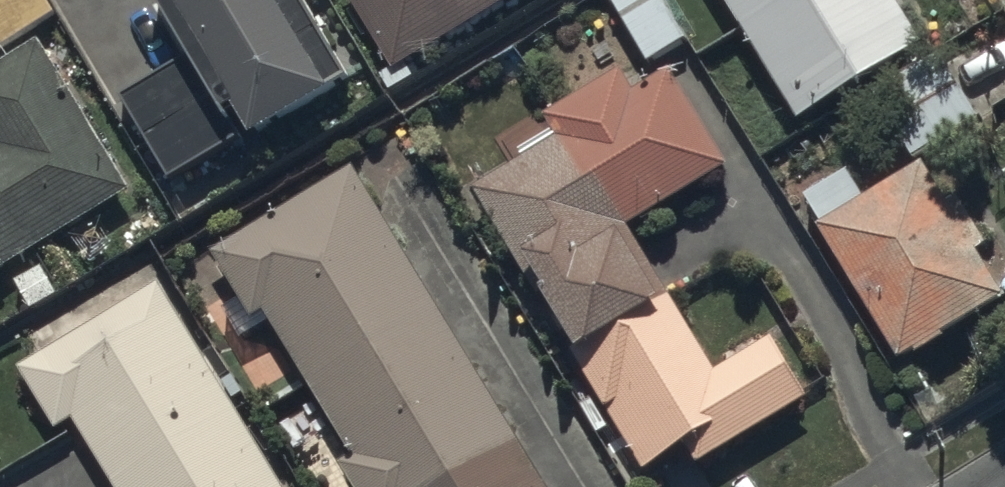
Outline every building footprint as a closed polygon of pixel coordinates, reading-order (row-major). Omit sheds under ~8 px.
[(61,22),(47,0),(0,0),(0,60),(61,22)] [(342,113),(270,0),(162,0),(196,54),(126,98),(185,191),(255,147),(264,161),(342,113)] [(400,80),(528,0),(349,0),(400,80)] [(651,70),(694,43),(667,0),(607,0),(651,70)] [(808,132),(927,57),(891,0),(725,0),(808,132)] [(134,195),(77,104),(43,51),(0,78),(0,279),(134,195)] [(918,173),(985,131),(941,62),(874,104),(918,173)] [(776,352),(721,386),(631,243),(733,179),(670,80),(638,100),(625,80),(548,129),(560,149),(479,200),(542,299),(658,481),(694,459),(706,477),(813,410),(776,352)] [(984,267),(995,260),(963,210),(952,217),(927,178),(821,244),(907,379),(1004,317),(1004,300),(984,267)] [(358,179),(231,256),(217,265),(257,330),(272,321),(359,465),(343,475),(350,486),(546,486),(358,179)] [(79,346),(42,369),(24,379),(61,440),(79,429),(114,486),(280,486),(163,295),(79,346)]
